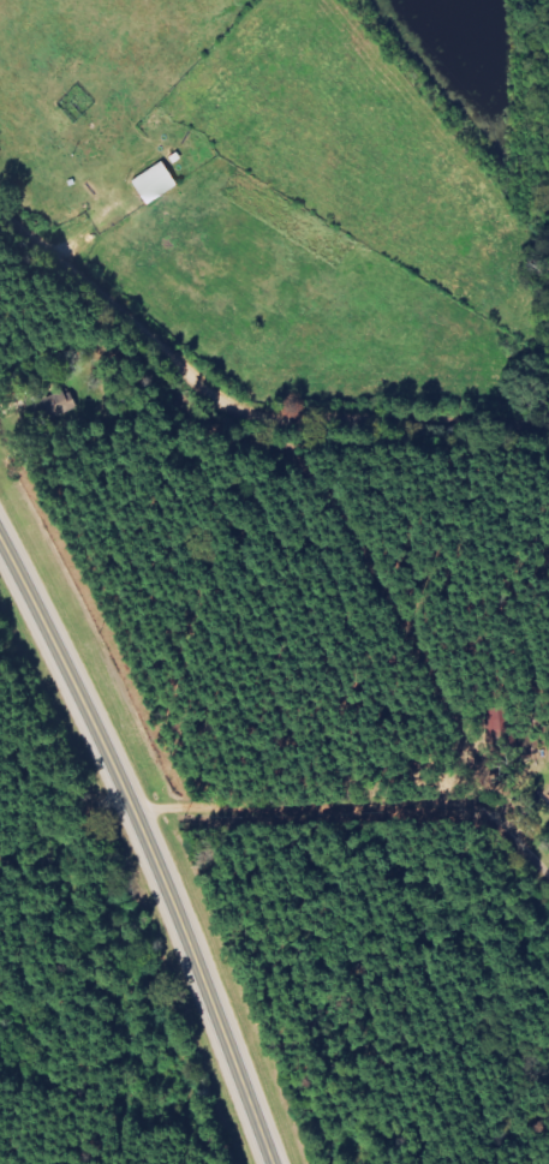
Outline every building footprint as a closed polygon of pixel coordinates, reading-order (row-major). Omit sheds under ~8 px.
[(152,206),(185,186),(170,162),(138,182),(152,206)]
